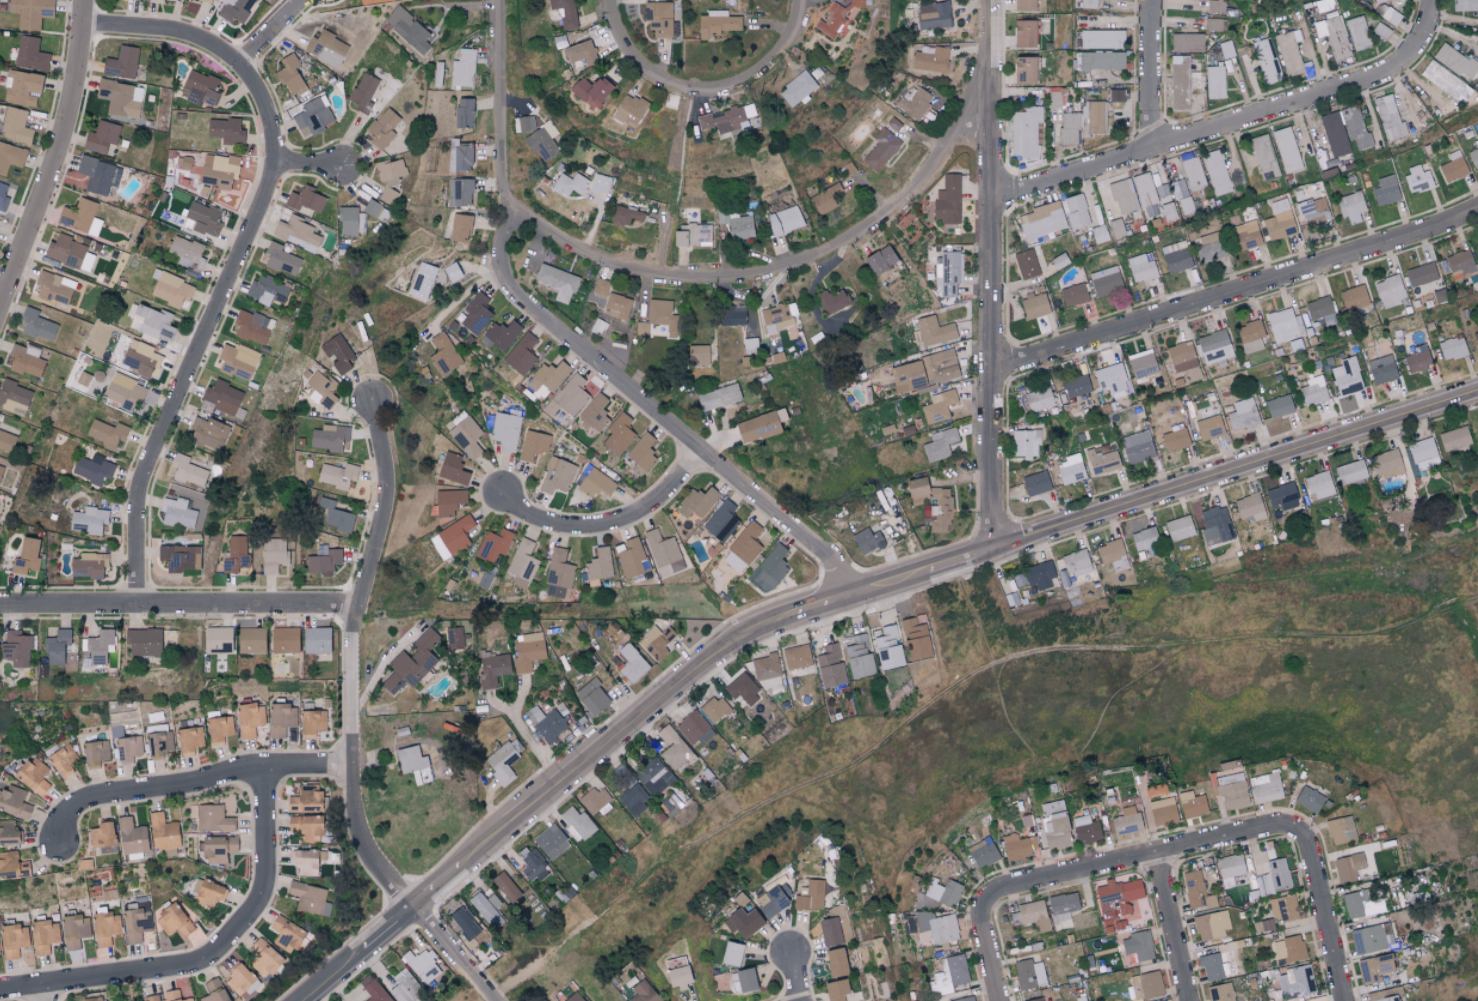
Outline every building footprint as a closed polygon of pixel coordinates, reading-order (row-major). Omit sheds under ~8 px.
[(8,13),(18,13),(18,30),(40,31),(40,17),(53,17),(53,0),(8,0),(8,13)] [(229,23),(232,19),(240,24),(255,0),(224,0),(215,14),(229,23)] [(549,10),(559,9),(562,30),(576,28),(572,0),(548,0),(549,10)] [(838,31),(845,35),(852,23),(850,23),(842,19),(850,7),(864,7),(864,1),(870,5),(870,0),(850,0),(850,1),(845,9),(832,1),(827,10),(826,22),(817,21),(813,28),(832,40),(838,31)] [(1035,0),(1015,0),(1014,11),(1035,11),(1035,0)] [(1223,0),(1207,0),(1207,12),(1223,12),(1223,0)] [(1452,11),(1477,10),(1477,0),(1452,0),(1452,11)] [(951,27),(947,1),(916,5),(919,31),(951,27)] [(650,38),(671,38),(670,2),(644,3),(645,21),(650,21),(650,38)] [(1401,17),(1381,2),(1373,12),(1394,27),(1401,17)] [(429,35),(398,5),(383,21),(421,56),(431,46),(424,40),(429,35)] [(740,17),(727,16),(727,11),(705,11),(705,16),(698,16),(698,37),(719,38),(719,31),(740,31),(740,17)] [(1313,23),(1317,38),(1326,36),(1334,61),(1351,56),(1339,15),(1313,23)] [(1355,51),(1371,46),(1360,15),(1344,21),(1355,51)] [(1204,29),(1219,30),(1220,19),(1205,18),(1204,29)] [(1014,47),(1035,48),(1036,21),(1015,20),(1014,47)] [(1391,30),(1377,22),(1371,32),(1385,41),(1391,30)] [(336,69),(348,44),(320,30),(316,39),(310,36),(302,52),(336,69)] [(1124,30),(1080,31),(1080,49),(1124,49),(1124,30)] [(1276,34),(1284,77),(1301,73),(1293,31),(1276,34)] [(1170,52),(1203,52),(1203,34),(1171,33),(1170,52)] [(14,66),(46,71),(49,54),(37,51),(39,38),(19,34),(14,66)] [(1283,79),(1270,37),(1251,42),(1264,85),(1283,79)] [(561,49),(567,64),(583,59),(585,66),(597,61),(590,39),(561,49)] [(1468,82),(1477,68),(1477,66),(1443,41),(1432,57),(1468,82)] [(920,52),(914,51),(911,68),(945,74),(949,49),(921,45),(920,52)] [(102,58),(101,75),(135,77),(137,47),(118,46),(117,59),(102,58)] [(451,86),(473,87),(475,49),(458,48),(458,61),(452,60),(451,86)] [(282,68),(276,71),(289,98),(305,90),(295,68),(299,66),(293,52),(278,59),(282,68)] [(1125,53),(1080,52),(1080,69),(1124,70),(1125,53)] [(1187,110),(1188,56),(1171,55),(1169,109),(1187,110)] [(1014,84),(1035,84),(1035,58),(1015,57),(1014,84)] [(1420,74),(1455,100),(1466,85),(1431,59),(1420,74)] [(1224,98),(1223,66),(1205,66),(1206,99),(1224,98)] [(212,107),(219,91),(216,90),(219,81),(189,68),(178,96),(201,105),(202,103),(212,107)] [(43,75),(8,70),(3,101),(35,106),(36,94),(40,95),(43,75)] [(777,91),(789,108),(818,87),(806,71),(777,91)] [(348,100),(357,104),(354,109),(367,115),(373,102),(369,100),(378,80),(361,72),(348,100)] [(582,102),(587,96),(597,105),(615,85),(602,73),(591,86),(581,77),(568,90),(582,102)] [(138,119),(140,101),(131,100),(133,85),(98,79),(95,98),(109,100),(107,114),(138,119)] [(894,106),(917,121),(933,96),(918,88),(909,102),(900,97),(894,106)] [(1124,102),(1124,89),(1108,90),(1108,102),(1124,102)] [(612,117),(635,129),(648,104),(625,92),(612,117)] [(1385,141),(1406,136),(1403,122),(1398,123),(1391,94),(1374,98),(1385,141)] [(297,130),(307,126),(310,133),(333,124),(322,96),(300,104),(303,112),(292,116),(297,130)] [(473,99),(455,98),(454,128),(472,129),(473,99)] [(1087,133),(1103,134),(1104,103),(1081,102),(1081,122),(1087,122),(1087,133)] [(1350,141),(1353,140),(1357,151),(1371,146),(1358,105),(1340,111),(1350,141)] [(34,130),(24,127),(28,111),(6,106),(0,128),(0,137),(30,145),(34,130)] [(1011,112),(1011,157),(1037,157),(1037,122),(1042,122),(1042,106),(1024,106),(1024,112),(1011,112)] [(380,151),(395,135),(391,130),(400,120),(387,107),(365,131),(372,137),(368,141),(380,151)] [(699,130),(716,127),(717,134),(747,128),(742,107),(710,114),(710,113),(696,116),(699,130)] [(1079,113),(1060,112),(1059,145),(1078,145),(1079,113)] [(1330,158),(1346,155),(1338,112),(1321,115),(1330,158)] [(513,118),(515,133),(534,130),(533,116),(513,118)] [(207,119),(206,137),(221,137),(221,144),(244,145),(244,130),(238,130),(239,120),(207,119)] [(120,125),(97,120),(95,133),(86,131),(82,149),(105,154),(107,143),(116,145),(120,125)] [(1271,132),(1285,174),(1302,169),(1289,126),(1271,132)] [(557,154),(546,127),(527,135),(538,162),(557,154)] [(862,161),(877,173),(901,142),(882,127),(873,139),(877,142),(862,161)] [(1249,139),(1262,181),(1279,176),(1266,134),(1249,139)] [(458,146),(458,139),(450,139),(450,172),(471,172),(471,146),(458,146)] [(1476,149),(1468,152),(1473,168),(1477,167),(1477,139),(1473,141),(1476,149)] [(27,150),(0,142),(0,175),(6,177),(10,164),(22,167),(27,150)] [(1219,149),(1201,155),(1214,197),(1232,192),(1219,149)] [(1450,161),(1437,167),(1444,183),(1468,173),(1458,150),(1447,154),(1450,161)] [(198,184),(229,189),(231,179),(237,180),(240,158),(203,153),(198,184)] [(121,168),(80,155),(75,173),(88,177),(84,191),(105,197),(109,185),(115,187),(121,168)] [(1207,186),(1196,156),(1180,162),(1190,192),(1207,186)] [(406,176),(403,159),(376,163),(378,180),(406,176)] [(1428,170),(1422,172),(1420,166),(1402,172),(1409,195),(1433,187),(1428,170)] [(1132,176),(1144,219),(1159,215),(1148,172),(1132,176)] [(571,190),(582,196),(591,182),(576,173),(571,179),(560,173),(551,189),(566,198),(571,190)] [(591,191),(607,195),(611,177),(594,174),(591,191)] [(959,174),(943,174),(943,190),(933,190),(934,223),(960,222),(959,174)] [(1371,189),(1376,207),(1400,200),(1393,174),(1376,178),(1379,187),(1371,189)] [(384,181),(387,189),(399,185),(397,177),(384,181)] [(1108,184),(1117,215),(1138,209),(1129,178),(1108,184)] [(1188,195),(1182,178),(1168,183),(1174,200),(1188,195)] [(448,206),(471,207),(472,180),(449,179),(448,206)] [(0,184),(0,211),(4,212),(8,198),(4,197),(7,185),(0,184)] [(836,184),(809,197),(818,215),(845,202),(836,184)] [(319,213),(325,198),(312,193),(313,188),(303,185),(299,195),(289,192),(283,206),(298,211),(300,206),(319,213)] [(397,193),(385,187),(378,199),(391,206),(397,193)] [(1177,219),(1169,190),(1157,193),(1165,222),(1177,219)] [(1359,213),(1366,211),(1362,192),(1336,197),(1340,218),(1347,217),(1349,224),(1361,222),(1359,213)] [(1070,229),(1089,225),(1083,194),(1064,198),(1070,229)] [(1194,212),(1190,196),(1177,200),(1182,216),(1194,212)] [(1302,214),(1306,227),(1330,219),(1322,196),(1294,206),(1298,215),(1302,214)] [(97,237),(102,220),(93,217),(98,204),(79,197),(74,211),(61,206),(56,223),(97,237)] [(1295,235),(1288,199),(1270,202),(1273,217),(1262,220),(1267,241),(1295,235)] [(215,239),(222,223),(216,221),(220,212),(190,200),(183,217),(194,222),(192,229),(215,239)] [(386,209),(368,200),(362,211),(379,221),(386,209)] [(1066,228),(1058,200),(1030,209),(1031,213),(1016,217),(1023,241),(1066,228)] [(627,227),(630,219),(642,222),(646,206),(632,202),(630,210),(615,206),(610,223),(627,227)] [(804,227),(798,206),(766,215),(772,236),(804,227)] [(339,209),(338,235),(362,236),(362,209),(339,209)] [(718,225),(727,223),(730,241),(755,238),(752,215),(739,217),(738,210),(716,213),(718,225)] [(450,241),(469,243),(471,215),(452,214),(450,241)] [(321,237),(311,233),(314,225),(288,216),(285,224),(276,221),(271,236),(315,252),(321,237)] [(672,231),(672,245),(710,246),(710,225),(694,225),(695,218),(685,218),(685,225),(678,225),(678,231),(672,231)] [(1119,219),(1109,222),(1113,236),(1122,234),(1119,219)] [(1261,246),(1257,222),(1231,226),(1236,250),(1261,246)] [(1095,244),(1109,240),(1104,224),(1090,229),(1095,244)] [(1200,245),(1195,247),(1198,264),(1224,258),(1219,233),(1199,237),(1200,245)] [(96,256),(85,252),(87,245),(57,234),(54,243),(48,241),(43,257),(90,273),(96,256)] [(167,252),(176,256),(174,262),(200,272),(204,259),(199,258),(203,246),(173,235),(167,252)] [(264,265),(294,277),(302,259),(281,251),(283,246),(270,240),(264,253),(268,255),(264,265)] [(1192,267),(1184,240),(1160,248),(1168,274),(1192,267)] [(863,258),(872,276),(897,263),(888,245),(863,258)] [(1013,255),(1021,281),(1040,274),(1032,248),(1013,255)] [(1476,272),(1468,250),(1445,258),(1453,281),(1476,272)] [(1133,284),(1158,276),(1150,251),(1126,259),(1133,284)] [(936,264),(935,297),(955,297),(956,284),(962,284),(963,252),(941,252),(941,264),(936,264)] [(407,295),(424,301),(438,269),(421,262),(407,295)] [(462,277),(455,263),(443,268),(451,283),(462,277)] [(578,278),(540,263),(533,280),(557,289),(553,300),(567,306),(578,278)] [(1409,287),(1437,281),(1433,263),(1405,269),(1409,287)] [(1088,274),(1095,297),(1123,289),(1116,266),(1088,274)] [(180,307),(182,299),(189,301),(195,284),(153,269),(150,278),(156,280),(150,296),(180,307)] [(35,297),(67,307),(75,281),(38,270),(35,284),(39,285),(35,297)] [(269,306),(271,300),(283,304),(290,285),(259,274),(257,282),(251,280),(244,297),(269,306)] [(1405,302),(1400,276),(1375,281),(1381,307),(1405,302)] [(592,294),(604,298),(609,282),(597,278),(592,294)] [(1064,308),(1088,301),(1083,283),(1059,290),(1064,308)] [(1338,292),(1344,312),(1369,305),(1363,285),(1338,292)] [(844,290),(828,295),(826,290),(816,294),(823,315),(849,306),(844,290)] [(493,315),(484,307),(489,301),(479,291),(463,310),(467,313),(459,322),(474,336),(493,315)] [(1019,299),(1026,321),(1050,313),(1043,291),(1019,299)] [(631,300),(607,293),(603,309),(617,313),(615,318),(625,321),(631,300)] [(1322,318),(1324,327),(1336,324),(1329,296),(1304,303),(1309,321),(1322,318)] [(673,302),(650,298),(646,323),(669,326),(673,302)] [(759,311),(766,334),(793,326),(787,303),(759,311)] [(173,315),(160,309),(158,313),(137,304),(128,327),(169,344),(175,328),(169,326),(173,315)] [(39,311),(24,306),(19,320),(24,322),(21,332),(51,342),(57,324),(36,317),(39,311)] [(744,306),(720,307),(721,326),(745,326),(744,306)] [(234,335),(263,347),(270,329),(260,325),(263,318),(238,308),(232,324),(238,326),(234,335)] [(1274,344),(1305,335),(1299,315),(1293,317),(1290,308),(1266,315),(1274,344)] [(915,319),(918,330),(912,332),(916,348),(957,338),(953,323),(937,327),(934,315),(915,319)] [(1258,320),(1236,327),(1244,355),(1266,348),(1258,320)] [(647,335),(647,323),(636,322),(635,335),(647,335)] [(512,348),(511,325),(484,325),(485,349),(512,348)] [(430,339),(438,351),(428,357),(440,377),(462,363),(442,331),(430,339)] [(537,340),(527,331),(502,360),(521,377),(538,359),(528,351),(537,340)] [(326,358),(330,356),(339,375),(351,370),(347,362),(353,359),(341,334),(319,345),(326,358)] [(1462,336),(1437,343),(1443,362),(1467,355),(1462,336)] [(119,365),(152,378),(162,357),(152,352),(153,348),(130,338),(119,365)] [(743,340),(744,353),(758,352),(756,338),(743,340)] [(1166,348),(1174,373),(1197,366),(1189,341),(1166,348)] [(38,380),(45,361),(38,358),(41,350),(25,344),(24,348),(12,343),(7,356),(11,358),(8,368),(38,380)] [(248,382),(260,354),(238,345),(236,350),(223,344),(217,359),(222,361),(218,370),(248,382)] [(1404,356),(1407,373),(1430,368),(1426,344),(1410,348),(1412,355),(1404,356)] [(707,345),(687,346),(688,365),(708,365),(707,345)] [(1159,377),(1150,349),(1126,357),(1135,385),(1159,377)] [(919,356),(925,384),(959,377),(953,350),(919,356)] [(360,365),(371,364),(370,351),(359,352),(360,365)] [(1339,398),(1364,389),(1353,356),(1340,361),(1341,365),(1329,369),(1339,398)] [(1397,380),(1392,356),(1367,361),(1372,385),(1397,380)] [(552,370),(544,362),(524,385),(544,401),(571,369),(561,360),(552,370)] [(925,387),(918,361),(888,369),(895,395),(925,387)] [(1097,389),(1109,387),(1112,398),(1127,394),(1121,364),(1093,369),(1097,389)] [(308,396),(327,411),(337,399),(329,393),(336,385),(317,369),(305,384),(313,391),(308,396)] [(75,383),(86,387),(91,376),(80,371),(75,383)] [(590,397),(580,388),(586,382),(576,372),(541,410),(550,418),(559,408),(570,419),(590,397)] [(102,398),(129,410),(133,402),(140,404),(147,387),(112,373),(102,398)] [(1067,399),(1091,392),(1086,374),(1062,381),(1067,399)] [(1308,386),(1299,388),(1304,406),(1328,399),(1322,375),(1306,379),(1308,386)] [(244,392),(215,379),(211,388),(206,386),(200,399),(214,405),(213,408),(233,417),(244,392)] [(2,380),(0,385),(0,407),(24,415),(32,390),(2,380)] [(696,394),(700,411),(741,401),(737,384),(696,394)] [(1029,413),(1054,406),(1048,386),(1023,394),(1029,413)] [(957,403),(953,389),(929,396),(931,404),(920,406),(925,425),(949,419),(946,406),(957,403)] [(598,433),(610,419),(599,410),(608,400),(598,392),(578,416),(598,433)] [(1270,420),(1294,412),(1288,395),(1264,402),(1270,420)] [(1232,403),(1235,412),(1226,414),(1232,432),(1259,424),(1252,397),(1232,403)] [(734,423),(741,445),(780,433),(777,423),(787,420),(783,408),(734,423)] [(447,432),(471,461),(482,452),(473,441),(482,434),(464,411),(452,421),(455,425),(447,432)] [(627,428),(632,420),(620,411),(606,431),(610,433),(601,445),(619,457),(636,434),(627,428)] [(516,453),(520,416),(494,413),(491,441),(501,442),(500,451),(516,453)] [(229,427),(195,415),(189,429),(193,431),(189,441),(220,452),(229,427)] [(1224,435),(1219,416),(1195,422),(1199,441),(1224,435)] [(122,442),(128,428),(115,422),(112,427),(91,419),(84,437),(114,449),(118,440),(122,442)] [(1190,445),(1183,423),(1170,428),(1171,432),(1160,435),(1166,453),(1190,445)] [(341,451),(341,442),(348,443),(349,427),(321,425),(321,430),(311,430),(310,449),(341,451)] [(1471,444),(1465,426),(1438,435),(1443,453),(1471,444)] [(929,435),(931,442),(922,445),(927,463),(950,456),(947,446),(959,442),(954,427),(929,435)] [(537,451),(546,453),(550,436),(525,430),(518,460),(534,464),(537,451)] [(1128,466),(1155,457),(1147,430),(1119,439),(1128,466)] [(10,453),(16,436),(0,431),(0,450),(10,453)] [(658,457),(648,449),(656,439),(645,431),(626,456),(634,462),(629,468),(642,478),(658,457)] [(1012,431),(1013,457),(1022,457),(1022,459),(1038,459),(1037,431),(1012,431)] [(1431,459),(1437,457),(1431,437),(1407,445),(1415,472),(1433,466),(1431,459)] [(1110,452),(1107,444),(1084,452),(1093,477),(1121,467),(1115,450),(1110,452)] [(1403,473),(1397,449),(1369,457),(1375,480),(1403,473)] [(466,484),(469,473),(459,471),(463,456),(444,452),(437,478),(466,484)] [(171,467),(175,468),(172,479),(203,488),(208,471),(188,465),(190,458),(175,453),(171,467)] [(1086,478),(1079,453),(1063,457),(1065,462),(1055,465),(1062,486),(1086,478)] [(116,464),(92,455),(89,461),(78,457),(71,474),(99,485),(103,477),(110,480),(116,464)] [(575,466),(551,456),(538,490),(550,495),(553,488),(565,493),(575,466)] [(1340,486),(1367,478),(1361,459),(1334,469),(1340,486)] [(320,464),(316,482),(346,490),(348,480),(354,482),(358,466),(344,463),(343,469),(320,464)] [(617,484),(592,466),(576,487),(592,499),(599,490),(607,497),(617,484)] [(1026,496),(1050,491),(1046,472),(1021,477),(1026,496)] [(1304,477),(1309,501),(1333,496),(1328,472),(1304,477)] [(909,500),(928,496),(924,477),(904,482),(909,500)] [(1272,509),(1298,498),(1291,481),(1265,492),(1272,509)] [(693,488),(674,509),(685,519),(691,512),(700,519),(720,496),(710,486),(701,496),(693,488)] [(922,507),(922,523),(929,523),(929,533),(949,533),(949,488),(932,488),(932,507),(922,507)] [(435,491),(436,505),(430,506),(430,517),(455,516),(454,504),(466,504),(466,490),(435,491)] [(1254,522),(1266,518),(1259,493),(1233,500),(1239,520),(1252,516),(1254,522)] [(197,511),(185,509),(187,500),(176,497),(175,501),(162,498),(159,511),(164,512),(161,522),(192,530),(197,511)] [(332,509),(334,500),(319,497),(317,507),(327,509),(323,526),(350,532),(354,515),(332,509)] [(739,521),(730,515),(736,506),(724,498),(702,530),(724,544),(739,521)] [(1224,505),(1199,513),(1204,530),(1201,531),(1206,547),(1234,539),(1224,505)] [(106,525),(108,511),(84,507),(83,514),(71,512),(68,531),(100,535),(101,524),(106,525)] [(475,526),(468,514),(428,538),(441,560),(470,543),(463,533),(475,526)] [(1164,523),(1170,543),(1195,535),(1189,515),(1164,523)] [(753,540),(762,529),(752,520),(727,549),(747,566),(762,548),(753,540)] [(1130,534),(1135,552),(1160,545),(1155,527),(1130,534)] [(474,556),(492,564),(497,553),(504,556),(513,534),(500,528),(496,536),(485,531),(474,556)] [(684,570),(673,537),(661,541),(657,528),(644,533),(659,578),(684,570)] [(870,534),(868,528),(851,535),(860,556),(885,546),(879,531),(870,534)] [(228,552),(222,552),(221,574),(237,574),(237,567),(247,568),(247,537),(228,536),(228,552)] [(534,543),(521,537),(505,572),(514,576),(511,583),(526,589),(538,561),(528,557),(534,543)] [(649,573),(639,537),(623,541),(625,548),(616,551),(623,580),(649,573)] [(37,540),(20,538),(18,559),(12,558),(11,573),(24,575),(25,570),(38,572),(39,560),(35,559),(37,540)] [(262,574),(277,574),(277,566),(289,566),(289,551),(285,551),(285,539),(262,539),(262,574)] [(1125,556),(1120,539),(1096,547),(1101,565),(1111,562),(1114,572),(1122,569),(1119,558),(1125,556)] [(779,560),(787,550),(778,542),(746,579),(766,596),(790,569),(779,560)] [(186,553),(186,546),(158,546),(159,561),(167,561),(167,572),(200,571),(200,553),(186,553)] [(612,577),(608,546),(593,548),(595,560),(584,562),(587,580),(612,577)] [(566,550),(553,547),(543,595),(563,599),(565,588),(570,589),(575,566),(563,564),(566,550)] [(306,556),(306,575),(332,574),(332,564),(341,564),(341,549),(326,550),(326,556),(306,556)] [(1060,557),(1066,574),(1073,572),(1077,585),(1094,580),(1084,549),(1060,557)] [(107,568),(108,554),(79,553),(79,560),(70,560),(70,578),(101,578),(101,568),(107,568)] [(1049,579),(1055,577),(1050,561),(1012,574),(1017,589),(1034,583),(1037,592),(1052,587),(1049,579)] [(901,620),(905,641),(904,641),(908,661),(932,657),(923,615),(901,620)] [(636,641),(657,662),(668,652),(663,647),(676,635),(669,628),(663,634),(653,624),(636,641)] [(881,628),(883,636),(873,639),(882,671),(906,664),(895,624),(881,628)] [(204,627),(204,652),(230,652),(230,626),(204,627)] [(391,695),(405,681),(411,687),(437,660),(427,650),(440,637),(428,626),(410,644),(416,650),(409,657),(400,650),(387,664),(393,670),(379,684),(391,695)] [(447,650),(464,648),(461,626),(445,628),(447,650)] [(264,653),(265,628),(238,627),(237,653),(264,653)] [(299,653),(299,628),(271,627),(271,653),(299,653)] [(304,628),(304,653),(330,653),(330,627),(304,628)] [(70,628),(55,628),(55,637),(45,637),(46,665),(63,664),(63,645),(70,645),(70,628)] [(106,664),(105,652),(114,651),(113,628),(97,628),(97,637),(87,637),(87,650),(90,650),(90,665),(106,664)] [(126,629),(126,643),(129,643),(129,655),(160,655),(160,628),(126,629)] [(30,635),(20,635),(20,629),(5,629),(4,642),(0,642),(0,658),(11,659),(11,666),(30,667),(30,635)] [(516,674),(532,672),(530,660),(544,659),(542,632),(513,635),(516,674)] [(875,674),(867,634),(843,640),(852,679),(875,674)] [(650,666),(626,641),(616,650),(627,661),(617,670),(631,684),(650,666)] [(822,646),(824,655),(816,656),(821,687),(846,683),(843,662),(841,663),(837,643),(822,646)] [(781,650),(786,671),(812,665),(807,644),(781,650)] [(510,674),(508,654),(478,657),(481,690),(497,688),(495,675),(510,674)] [(780,677),(776,654),(752,658),(755,680),(780,677)] [(723,688),(733,700),(738,695),(748,705),(762,692),(742,670),(723,688)] [(609,703),(591,679),(574,692),(592,716),(609,703)] [(715,694),(699,708),(712,724),(729,710),(715,694)] [(238,704),(239,738),(255,738),(254,726),(266,725),(266,703),(238,704)] [(270,704),(269,738),(285,738),(285,727),(296,728),(297,705),(270,704)] [(543,715),(536,705),(525,713),(546,743),(568,727),(554,708),(543,715)] [(326,710),(301,709),(300,737),(314,737),(314,730),(325,730),(326,710)] [(715,733),(694,709),(675,726),(692,745),(698,739),(702,745),(715,733)] [(233,716),(207,717),(208,745),(223,745),(222,736),(233,735),(233,716)] [(659,754),(674,771),(694,755),(667,724),(657,732),(669,746),(659,754)] [(202,727),(177,728),(178,755),(193,754),(193,746),(203,745),(202,727)] [(151,733),(151,754),(173,753),(172,732),(151,733)] [(288,745),(298,744),(298,732),(288,732),(288,745)] [(115,737),(115,749),(120,749),(121,761),(132,760),(132,755),(142,755),(141,736),(115,737)] [(108,740),(83,741),(84,764),(109,763),(108,740)] [(507,766),(519,757),(507,741),(482,759),(503,787),(516,777),(507,766)] [(78,757),(68,742),(46,757),(62,779),(72,772),(67,764),(78,757)] [(426,755),(420,756),(417,745),(395,749),(399,774),(412,772),(414,784),(431,781),(426,755)] [(42,796),(50,784),(42,778),(49,767),(30,754),(14,777),(42,796)] [(634,775),(655,797),(675,778),(654,756),(634,775)] [(1254,803),(1283,797),(1277,771),(1248,778),(1254,803)] [(1215,777),(1217,787),(1212,788),(1213,796),(1221,794),(1224,809),(1248,805),(1242,772),(1215,777)] [(1132,775),(1138,797),(1148,795),(1142,773),(1132,775)] [(26,791),(4,782),(0,792),(0,809),(26,820),(32,806),(22,801),(26,791)] [(648,797),(636,782),(616,798),(632,818),(646,807),(642,802),(648,797)] [(320,811),(319,789),(306,789),(306,784),(297,784),(298,796),(287,796),(288,811),(320,811)] [(595,819),(612,803),(595,784),(578,800),(595,819)] [(1293,802),(1316,813),(1325,796),(1302,785),(1293,802)] [(1178,793),(1184,818),(1208,813),(1203,794),(1193,796),(1192,790),(1178,793)] [(1178,822),(1174,797),(1149,801),(1152,826),(1178,822)] [(1042,822),(1047,850),(1070,846),(1062,800),(1042,804),(1045,822),(1042,822)] [(197,831),(234,831),(234,817),(223,817),(223,804),(197,805),(197,831)] [(560,813),(581,841),(597,830),(583,811),(578,814),(571,805),(560,813)] [(1120,807),(1121,816),(1111,817),(1114,834),(1140,831),(1137,805),(1120,807)] [(176,821),(164,823),(163,810),(148,813),(154,851),(180,847),(176,821)] [(1098,821),(1091,823),(1089,814),(1072,818),(1077,844),(1102,839),(1098,821)] [(145,825),(133,827),(131,815),(118,817),(124,859),(149,855),(145,825)] [(320,815),(288,815),(288,830),(299,830),(300,843),(321,842),(320,815)] [(1326,820),(1331,844),(1355,840),(1351,815),(1326,820)] [(0,820),(0,844),(18,844),(18,831),(13,831),(13,820),(0,820)] [(112,846),(112,821),(96,821),(97,828),(90,828),(90,847),(112,846)] [(570,843),(551,822),(532,840),(551,861),(570,843)] [(1035,836),(1018,839),(1016,833),(1001,836),(1005,859),(1039,853),(1035,836)] [(237,851),(237,836),(200,837),(201,857),(207,857),(207,864),(227,864),(227,852),(237,851)] [(967,847),(977,869),(999,858),(989,837),(967,847)] [(549,871),(530,845),(510,858),(529,885),(549,871)] [(316,876),(317,860),(325,860),(325,851),(292,849),(291,864),(297,864),(297,875),(316,876)] [(17,861),(16,851),(0,852),(0,877),(29,876),(29,861),(17,861)] [(1245,873),(1241,853),(1217,858),(1222,889),(1234,887),(1232,876),(1245,873)] [(1333,858),(1337,883),(1356,880),(1355,870),(1364,868),(1362,853),(1333,858)] [(1269,873),(1263,874),(1266,893),(1291,888),(1285,857),(1266,860),(1269,873)] [(511,903),(522,893),(501,870),(491,880),(511,903)] [(1188,908),(1204,905),(1205,908),(1217,906),(1215,894),(1204,896),(1200,870),(1182,873),(1188,908)] [(821,910),(823,879),(806,878),(806,887),(799,887),(799,895),(794,895),(793,909),(821,910)] [(1140,878),(1113,884),(1112,878),(1103,880),(1105,885),(1095,887),(1102,921),(1124,917),(1125,921),(1139,918),(1136,900),(1144,898),(1140,878)] [(962,884),(945,879),(944,883),(930,879),(924,897),(955,907),(962,884)] [(221,901),(224,885),(198,880),(194,903),(212,907),(214,900),(221,901)] [(295,910),(329,917),(332,904),(324,902),(326,889),(289,881),(287,894),(298,896),(295,910)] [(793,903),(782,882),(754,898),(765,918),(793,903)] [(1346,919),(1368,915),(1362,890),(1341,895),(1346,919)] [(500,915),(477,891),(467,901),(489,925),(500,915)] [(1048,897),(1053,922),(1070,919),(1069,912),(1079,910),(1076,891),(1048,897)] [(486,899),(496,910),(502,904),(493,893),(486,899)] [(1268,899),(1273,922),(1297,917),(1292,895),(1268,899)] [(1034,922),(1036,932),(1049,930),(1043,899),(1016,904),(1018,913),(1011,914),(1013,926),(1034,922)] [(194,928),(173,900),(153,915),(168,935),(176,929),(182,937),(194,928)] [(125,944),(142,943),(141,932),(152,931),(151,912),(141,913),(141,904),(123,905),(125,944)] [(448,915),(467,941),(481,930),(462,905),(448,915)] [(743,914),(739,907),(726,915),(741,938),(764,924),(753,908),(743,914)] [(1192,917),(1197,940),(1231,932),(1226,909),(1192,917)] [(121,934),(119,912),(91,915),(95,948),(111,946),(110,935),(121,934)] [(90,937),(88,914),(60,917),(63,951),(80,949),(79,938),(90,937)] [(930,944),(958,940),(955,914),(927,918),(930,944)] [(271,944),(293,954),(304,928),(274,916),(269,929),(277,933),(271,944)] [(824,947),(842,943),(836,916),(818,920),(824,947)] [(58,923),(49,923),(49,920),(31,920),(32,955),(49,955),(49,943),(59,942),(58,923)] [(0,925),(3,960),(19,958),(18,947),(29,946),(27,927),(19,927),(18,923),(0,925)] [(1387,948),(1381,923),(1349,930),(1355,955),(1387,948)] [(1123,955),(1135,953),(1136,961),(1153,958),(1148,930),(1128,933),(1129,939),(1120,940),(1123,955)] [(282,961),(259,937),(248,948),(256,957),(249,963),(264,979),(282,961)] [(743,945),(725,940),(719,962),(737,967),(743,945)] [(830,977),(848,974),(842,947),(824,950),(830,977)] [(405,963),(425,985),(441,971),(422,948),(405,963)] [(1223,978),(1217,952),(1196,957),(1198,967),(1202,966),(1206,982),(1223,978)] [(1356,960),(1362,985),(1380,981),(1379,974),(1394,971),(1390,953),(1356,960)] [(938,959),(941,972),(932,973),(933,981),(928,982),(930,996),(952,993),(951,985),(967,982),(962,955),(938,959)] [(1046,984),(1041,961),(1032,963),(1031,958),(1012,962),(1019,990),(1046,984)] [(241,999),(258,983),(239,961),(228,971),(232,976),(225,982),(241,999)] [(1281,999),(1315,994),(1311,964),(1284,969),(1285,974),(1277,976),(1281,999)] [(677,988),(692,985),(687,965),(665,970),(669,987),(677,986),(677,988)] [(424,993),(404,967),(391,977),(397,984),(389,989),(398,1000),(413,1000),(424,993)] [(729,971),(733,992),(757,989),(753,967),(729,971)] [(1162,995),(1158,971),(1129,976),(1133,1000),(1162,995)] [(370,973),(358,982),(370,997),(365,1000),(391,1000),(370,973)] [(200,1000),(228,1000),(216,976),(203,983),(208,994),(199,998),(200,1000)] [(628,1000),(629,1000),(661,1000),(644,978),(631,988),(636,994),(628,1000)] [(848,993),(846,979),(824,981),(827,1000),(844,1000),(843,994),(848,993)] [(1210,1000),(1233,1000),(1230,983),(1208,986),(1210,1000)] [(193,997),(180,999),(178,989),(163,991),(165,1000),(194,1000),(193,997)] [(576,990),(563,1000),(585,1000),(576,990)]
